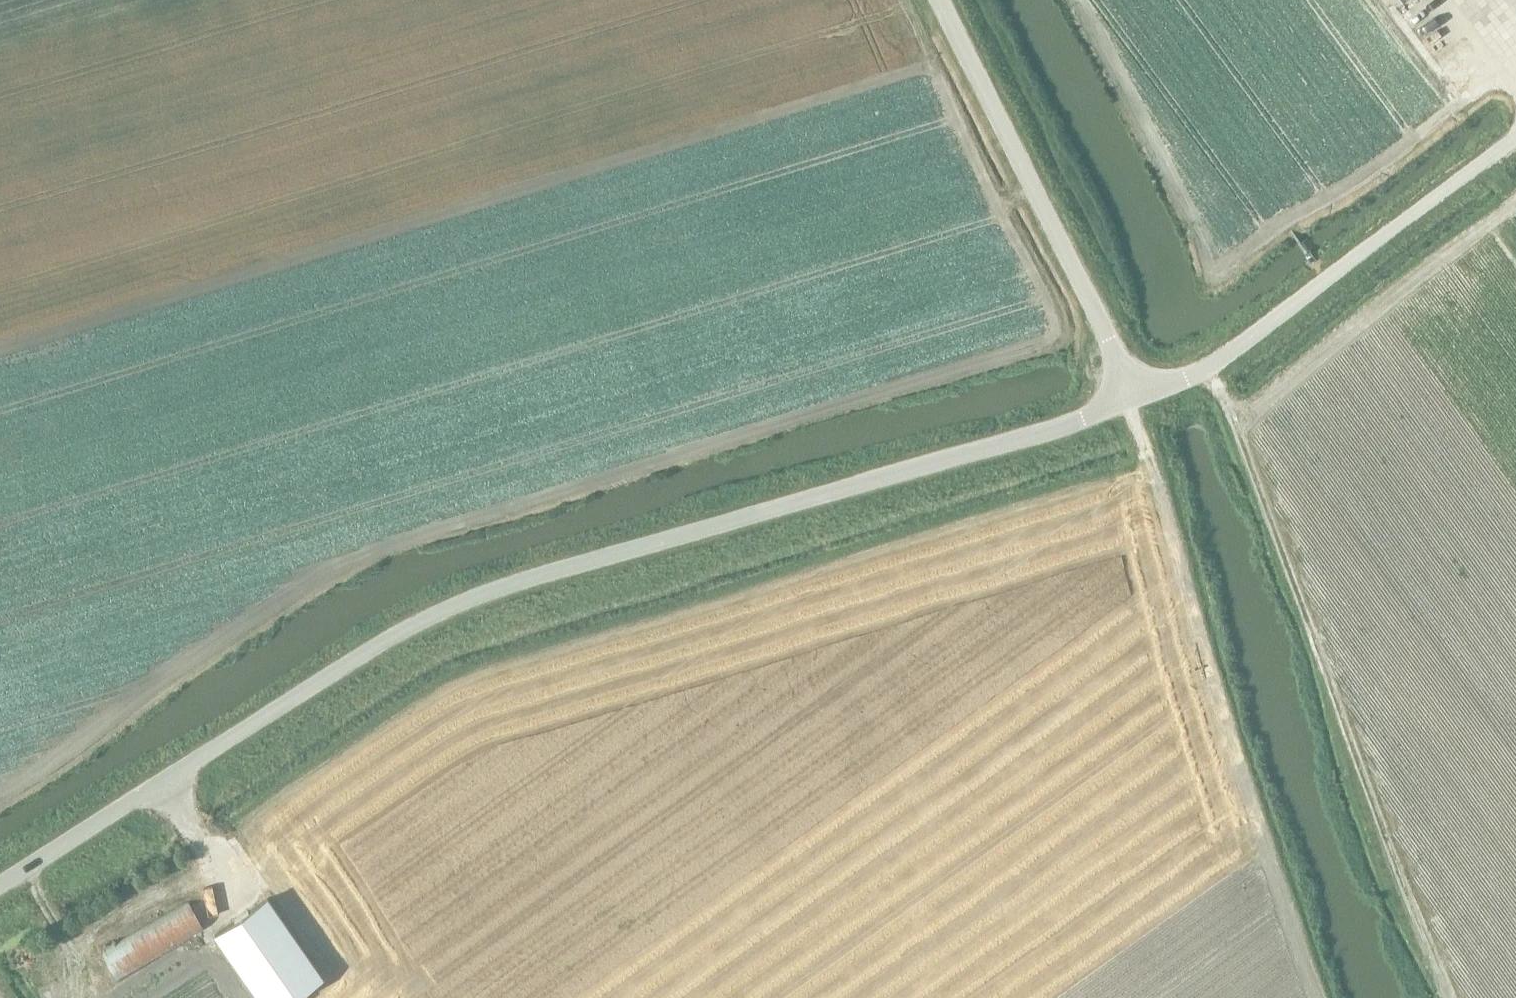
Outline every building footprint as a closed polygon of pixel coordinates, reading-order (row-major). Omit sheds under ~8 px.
[(216,935),(259,997),(293,997),(322,978),(268,899),(216,935)] [(102,951),(117,977),(203,928),(188,902),(102,951)]
